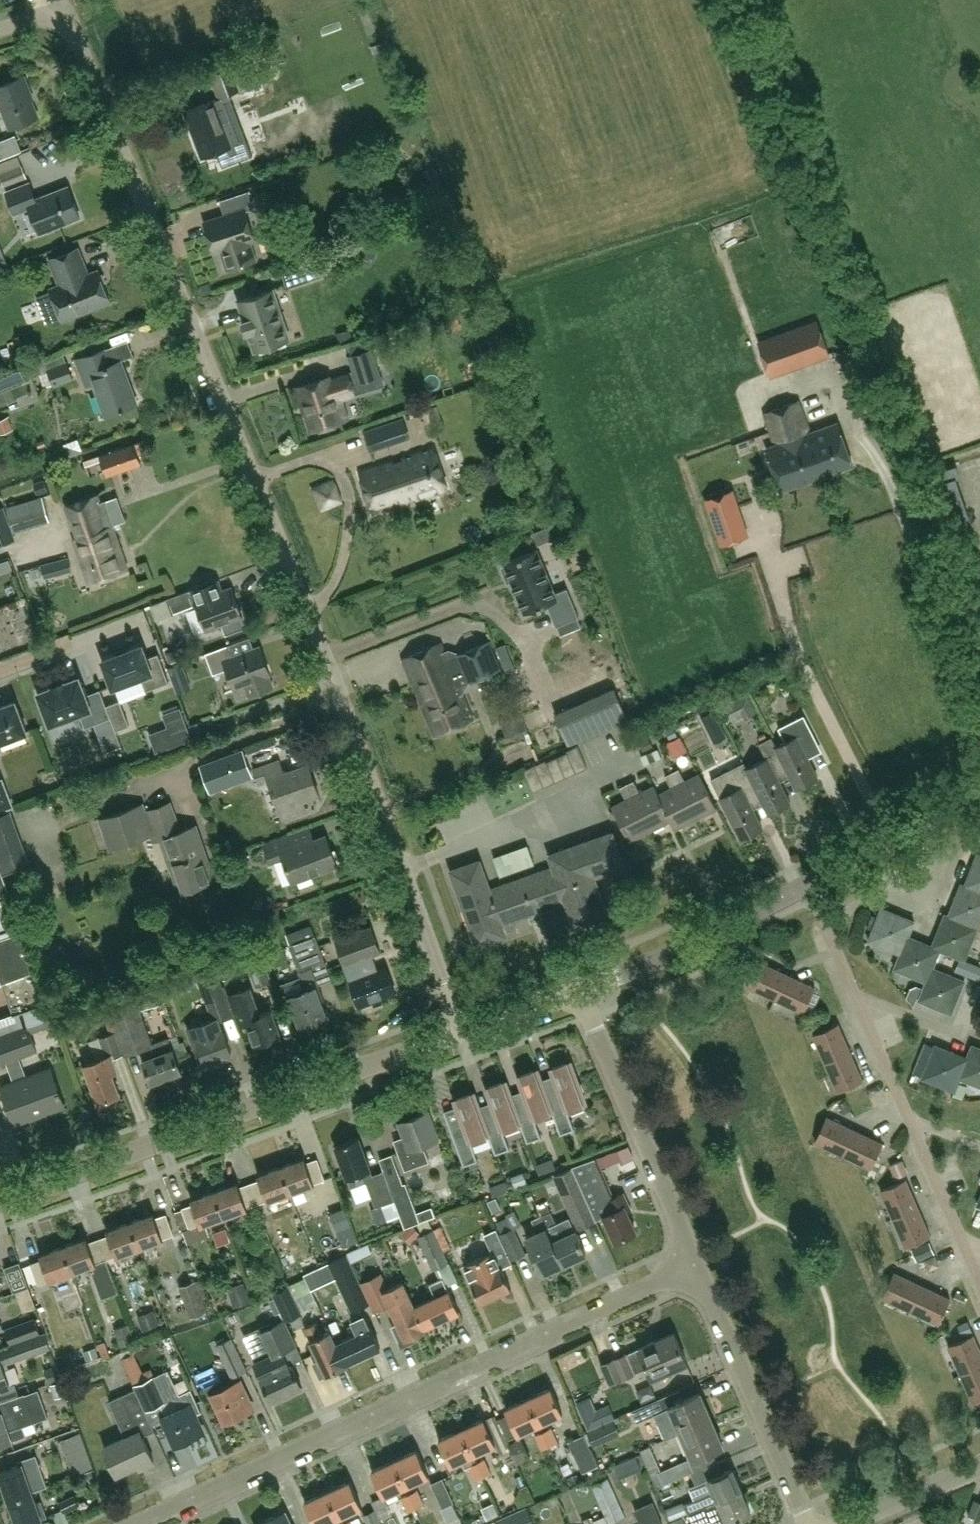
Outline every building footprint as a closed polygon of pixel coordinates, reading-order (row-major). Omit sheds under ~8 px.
[(244,64),(242,65),(234,68),(234,66),(209,76),(218,100),(242,91),(242,90),(252,86),(244,64)] [(24,77),(0,87),(0,102),(11,129),(39,117),(29,94),(31,93),(24,77)] [(214,101),(186,111),(203,157),(217,152),(223,166),(253,155),(235,107),(219,113),(214,101)] [(5,187),(28,179),(23,166),(0,174),(0,175),(5,187)] [(29,183),(6,192),(15,215),(30,209),(39,234),(80,218),(68,187),(36,199),(29,183)] [(205,223),(214,253),(224,250),(230,269),(255,261),(249,242),(256,240),(246,210),(253,208),(248,193),(222,201),(226,216),(205,223)] [(79,249),(49,260),(59,286),(50,289),(63,321),(111,302),(98,270),(89,274),(79,249)] [(307,265),(281,274),(286,289),(312,280),(307,265)] [(290,338),(274,289),(239,301),(245,319),(243,320),(247,332),(249,331),(256,350),(290,338)] [(771,376),(829,355),(817,321),(759,342),(771,376)] [(337,333),(339,344),(353,340),(350,330),(337,333)] [(106,349),(77,360),(87,387),(95,383),(106,413),(121,408),(122,410),(137,404),(120,361),(112,364),(106,349)] [(381,376),(372,350),(347,357),(357,384),(381,376)] [(66,358),(46,365),(55,386),(74,379),(66,358)] [(847,361),(841,376),(854,380),(859,366),(847,361)] [(330,377),(297,387),(304,407),(306,407),(313,430),(344,420),(337,400),(353,395),(347,377),(331,382),(330,377)] [(799,401),(764,414),(773,439),(776,445),(776,447),(812,435),(825,475),(853,465),(838,423),(811,432),(799,401)] [(430,434),(444,429),(437,405),(423,410),(430,434)] [(1,435),(14,430),(9,416),(0,420),(0,433),(1,435)] [(392,422),(365,431),(372,451),(399,442),(392,422)] [(775,445),(765,448),(781,491),(825,475),(812,435),(776,447),(776,445),(773,439),(775,445)] [(134,445),(101,456),(108,475),(141,464),(134,445)] [(393,461),(360,473),(374,513),(408,501),(407,498),(416,495),(417,498),(448,488),(434,448),(403,458),(404,461),(395,465),(393,461)] [(955,463),(921,476),(948,546),(973,536),(966,517),(970,516),(955,478),(960,476),(955,463)] [(334,478),(310,488),(320,512),(344,502),(334,478)] [(733,490),(707,499),(722,544),(748,535),(733,490)] [(117,523),(127,521),(122,493),(112,494),(117,523)] [(75,541),(113,527),(113,526),(109,528),(104,513),(108,512),(105,502),(101,504),(98,495),(67,506),(78,538),(75,539),(75,541)] [(39,499),(7,508),(8,512),(14,531),(50,520),(43,497),(39,499)] [(120,548),(113,527),(75,541),(82,561),(120,548)] [(128,570),(120,548),(82,561),(90,583),(128,570)] [(505,563),(507,567),(503,568),(509,583),(513,581),(514,584),(513,584),(517,593),(526,613),(547,605),(557,627),(580,618),(567,589),(555,594),(537,551),(505,563)] [(0,563),(0,574),(13,569),(9,559),(0,563)] [(54,560),(41,564),(44,577),(58,574),(54,560)] [(199,587),(166,599),(172,616),(197,607),(206,631),(221,625),(225,636),(246,628),(242,617),(243,617),(232,588),(203,598),(199,587)] [(453,674),(458,686),(500,669),(489,642),(447,659),(440,643),(403,659),(420,699),(434,693),(434,692),(445,687),(442,679),(453,674)] [(143,644),(102,659),(113,687),(114,687),(140,677),(145,691),(146,690),(169,682),(158,653),(147,657),(143,644)] [(274,688),(269,674),(270,674),(261,647),(232,658),(228,647),(206,655),(213,675),(227,670),(238,699),(247,695),(247,698),(274,688)] [(176,648),(166,652),(170,663),(180,659),(176,648)] [(182,663),(168,669),(172,681),(187,676),(182,663)] [(473,720),(458,686),(453,674),(442,679),(445,687),(434,692),(434,693),(420,699),(435,736),(473,720)] [(106,705),(107,705),(100,689),(86,694),(79,677),(64,682),(64,681),(53,685),(53,686),(38,692),(50,724),(55,722),(56,726),(72,720),(71,716),(80,713),(85,727),(110,718),(106,705)] [(569,745),(629,720),(615,689),(556,715),(569,745)] [(107,705),(106,705),(110,718),(111,717),(116,730),(130,725),(121,703),(120,703),(119,700),(107,705)] [(27,732),(15,701),(0,707),(0,742),(27,732)] [(179,709),(164,714),(169,727),(175,745),(191,739),(179,709)] [(727,736),(713,710),(701,716),(714,743),(727,736)] [(777,747),(776,745),(775,746),(797,788),(818,778),(804,751),(818,744),(803,715),(778,728),(785,743),(777,747)] [(207,736),(201,721),(189,726),(195,741),(207,736)] [(679,736),(674,727),(667,731),(671,739),(679,736)] [(644,752),(655,747),(651,737),(640,742),(644,752)] [(687,752),(681,737),(667,744),(673,758),(687,752)] [(766,759),(745,770),(759,796),(768,814),(790,803),(776,774),(786,769),(796,789),(797,788),(775,746),(776,745),(772,737),(758,744),(766,759)] [(567,750),(568,752),(577,772),(587,767),(578,745),(567,750)] [(252,776),(243,749),(201,765),(211,791),(252,776)] [(646,767),(662,758),(658,749),(642,757),(646,767)] [(568,752),(557,757),(566,777),(577,772),(568,752)] [(557,757),(547,761),(556,782),(566,777),(557,757)] [(556,782),(547,761),(546,760),(535,765),(545,786),(556,782)] [(280,761),(254,770),(259,784),(269,780),(283,820),(307,812),(303,801),(319,795),(309,765),(284,774),(280,761)] [(745,770),(742,763),(710,779),(741,840),(762,828),(749,802),(759,796),(745,770)] [(545,786),(535,765),(524,769),(534,791),(545,786)] [(673,773),(696,820),(717,810),(699,774),(685,781),(679,769),(673,773)] [(696,820),(673,773),(665,776),(671,788),(659,794),(665,807),(664,808),(670,821),(674,830),(696,820)] [(0,782),(0,812),(13,807),(3,781),(0,782)] [(665,807),(659,794),(654,786),(640,793),(634,781),(627,784),(650,831),(670,821),(664,808),(665,807)] [(650,831),(627,784),(620,788),(626,800),(612,806),(629,841),(650,831)] [(143,804),(141,805),(143,811),(151,834),(111,848),(111,850),(151,835),(154,842),(161,839),(180,893),(221,878),(217,866),(212,868),(197,826),(181,832),(171,803),(146,812),(143,804)] [(143,811),(141,805),(101,820),(111,848),(151,834),(143,811)] [(20,835),(11,810),(0,815),(0,842),(20,835)] [(479,861),(451,871),(477,945),(505,935),(502,924),(566,902),(575,926),(607,915),(593,876),(623,866),(612,833),(549,855),(554,868),(490,890),(479,861)] [(0,842),(0,929),(22,921),(4,872),(29,862),(20,835),(0,842)] [(291,835),(263,846),(270,864),(283,859),(292,883),(338,866),(326,835),(296,847),(291,835)] [(531,842),(498,855),(507,877),(540,864),(531,842)] [(245,852),(233,856),(238,870),(250,866),(245,852)] [(961,884),(979,892),(979,854),(978,853),(965,885),(961,884)] [(961,884),(948,916),(945,914),(945,915),(979,929),(979,892),(961,884)] [(341,898),(329,902),(333,914),(345,909),(341,898)] [(895,969),(914,922),(882,909),(868,941),(900,954),(894,969),(895,969)] [(873,930),(878,918),(872,915),(867,927),(873,930)] [(932,946),(932,947),(940,950),(940,951),(964,961),(974,936),(979,939),(979,929),(945,915),(932,946)] [(22,921),(0,929),(0,969),(15,1012),(50,1000),(22,921)] [(914,922),(895,969),(926,982),(918,1001),(919,1001),(926,982),(932,968),(933,968),(940,951),(940,950),(932,947),(932,946),(909,937),(915,922),(914,922)] [(381,953),(371,927),(335,940),(360,1007),(396,993),(387,968),(374,972),(369,958),(381,953)] [(316,936),(289,946),(306,992),(290,997),(301,1027),(327,1018),(320,1001),(324,1000),(315,975),(328,970),(316,936)] [(257,986),(272,981),(261,950),(246,956),(257,986)] [(220,978),(233,973),(229,962),(216,966),(220,978)] [(775,1000),(787,975),(759,962),(747,986),(775,1000)] [(214,1022),(190,1031),(194,1043),(198,1042),(201,1051),(196,1052),(203,1070),(222,1063),(220,1058),(232,1053),(224,1031),(223,1031),(219,1020),(233,1015),(215,968),(197,975),(214,1022)] [(965,981),(933,968),(932,968),(926,982),(919,1001),(951,1014),(965,981)] [(787,975),(775,1000),(803,1013),(815,989),(787,975)] [(171,982),(160,986),(161,987),(165,997),(175,993),(171,982)] [(136,999),(110,1008),(110,1007),(109,1008),(127,1056),(140,1052),(152,1083),(182,1072),(169,1038),(151,1044),(139,1009),(149,1006),(150,1008),(166,1002),(165,997),(161,987),(144,992),(134,996),(136,999)] [(258,1016),(248,989),(228,996),(243,1036),(252,1033),(256,1044),(280,1036),(271,1011),(258,1016)] [(909,993),(907,997),(914,1006),(918,996),(909,993)] [(28,1026),(0,1036),(0,1065),(7,1062),(15,1082),(2,1087),(16,1124),(65,1106),(51,1069),(27,1078),(19,1058),(38,1051),(30,1030),(49,1023),(50,1026),(59,1023),(51,1001),(22,1011),(28,1026)] [(88,1042),(95,1061),(85,1065),(99,1102),(120,1094),(112,1074),(117,1072),(112,1059),(122,1055),(123,1057),(127,1056),(109,1008),(103,1010),(111,1034),(99,1038),(88,1042)] [(177,1034),(173,1022),(165,1025),(169,1037),(177,1034)] [(825,1064),(850,1053),(838,1024),(813,1035),(825,1064)] [(967,1058),(935,1045),(928,1042),(918,1065),(926,1068),(922,1078),(954,1091),(967,1059),(973,1045),(972,1045),(967,1058)] [(973,1045),(967,1059),(954,1091),(954,1092),(958,1083),(960,1079),(979,1087),(979,1048),(973,1045)] [(863,1081),(850,1053),(825,1064),(838,1092),(863,1081)] [(537,1069),(552,1112),(561,1135),(575,1130),(568,1111),(587,1104),(571,1062),(551,1069),(553,1076),(542,1080),(538,1069),(537,1069)] [(506,1080),(505,1081),(520,1124),(527,1143),(541,1138),(534,1119),(552,1112),(537,1069),(518,1076),(524,1094),(512,1098),(506,1080)] [(520,1124),(505,1081),(486,1087),(492,1105),(480,1109),(474,1093),(473,1093),(496,1155),(510,1149),(503,1130),(520,1124)] [(954,1092),(953,1095),(962,1099),(967,1087),(958,1083),(954,1092)] [(496,1155),(473,1093),(454,1100),(457,1107),(444,1111),(464,1166),(478,1161),(471,1142),(489,1135),(496,1155)] [(398,1124),(406,1145),(396,1148),(405,1171),(429,1162),(423,1145),(438,1139),(428,1112),(398,1124)] [(843,1155),(855,1131),(826,1118),(815,1142),(843,1155)] [(883,1144),(855,1131),(843,1155),(871,1169),(883,1144)] [(392,1201),(382,1173),(372,1176),(358,1138),(335,1147),(347,1179),(350,1189),(367,1183),(376,1207),(392,1201)] [(632,1157),(628,1146),(610,1153),(613,1161),(623,1157),(624,1160),(632,1157)] [(432,1207),(417,1213),(406,1184),(403,1185),(392,1155),(379,1159),(384,1172),(382,1173),(403,1230),(421,1223),(436,1217),(432,1207)] [(303,1158),(280,1167),(290,1194),(313,1185),(312,1184),(323,1180),(316,1161),(306,1164),(303,1158)] [(539,1174),(555,1168),(552,1159),(536,1165),(539,1174)] [(609,1201),(593,1168),(595,1167),(592,1160),(573,1167),(577,1176),(580,1184),(579,1184),(582,1190),(581,1191),(595,1222),(603,1218),(615,1243),(635,1233),(625,1212),(631,1209),(624,1194),(609,1201)] [(909,1173),(903,1160),(890,1165),(896,1178),(909,1173)] [(290,1194),(280,1167),(256,1176),(258,1181),(248,1185),(255,1204),(265,1201),(265,1203),(290,1194)] [(582,1190),(579,1184),(572,1167),(555,1175),(579,1228),(595,1221),(581,1191),(582,1190)] [(515,1188),(527,1183),(523,1173),(511,1177),(515,1188)] [(893,1220),(918,1209),(906,1180),(881,1191),(893,1220)] [(493,1196),(509,1190),(506,1182),(490,1187),(493,1196)] [(255,1204),(248,1185),(238,1189),(236,1183),(213,1192),(223,1218),(246,1210),(245,1208),(255,1204)] [(223,1218),(213,1192),(189,1200),(191,1206),(181,1210),(188,1229),(198,1225),(198,1227),(223,1218)] [(493,1213),(501,1210),(496,1198),(488,1201),(493,1213)] [(569,1218),(556,1224),(548,1206),(539,1210),(542,1216),(541,1216),(563,1265),(586,1255),(569,1218)] [(330,1215),(342,1245),(346,1253),(359,1247),(356,1239),(344,1208),(330,1215)] [(918,1209),(893,1220),(905,1248),(930,1237),(918,1209)] [(128,1223),(138,1249),(162,1241),(161,1238),(170,1235),(164,1216),(153,1220),(151,1215),(128,1223)] [(538,1232),(532,1235),(526,1237),(532,1250),(530,1251),(541,1275),(563,1265),(541,1216),(532,1220),(538,1232)] [(514,1229),(513,1230),(508,1219),(497,1223),(502,1235),(501,1235),(512,1260),(525,1254),(514,1229)] [(418,1226),(422,1235),(417,1237),(433,1271),(450,1262),(444,1251),(434,1230),(429,1221),(418,1226)] [(138,1249),(128,1223),(105,1232),(107,1237),(97,1241),(104,1260),(113,1256),(114,1258),(138,1249)] [(441,1226),(434,1229),(434,1230),(444,1251),(451,1248),(441,1226)] [(469,1282),(480,1304),(511,1289),(501,1267),(511,1263),(496,1230),(484,1236),(492,1253),(463,1267),(470,1281),(469,1282)] [(84,1239),(61,1248),(71,1274),(92,1267),(94,1272),(91,1273),(101,1300),(118,1293),(107,1260),(114,1258),(113,1256),(104,1260),(97,1241),(86,1245),(84,1239)] [(911,1250),(916,1262),(934,1254),(930,1243),(911,1250)] [(71,1274),(61,1248),(38,1256),(40,1262),(29,1266),(36,1285),(46,1281),(47,1284),(71,1274)] [(370,1306),(348,1257),(331,1265),(353,1313),(370,1306)] [(922,1273),(933,1269),(929,1258),(918,1262),(922,1273)] [(910,1311),(922,1287),(894,1273),(882,1298),(910,1311)] [(361,1282),(360,1282),(371,1306),(386,1300),(388,1304),(398,1325),(393,1327),(402,1347),(416,1341),(413,1335),(425,1330),(424,1328),(415,1306),(409,1294),(410,1293),(404,1281),(395,1285),(388,1289),(381,1274),(374,1277),(361,1283),(361,1282)] [(436,1296),(415,1306),(424,1328),(459,1311),(449,1290),(443,1278),(430,1284),(436,1296)] [(196,1281),(179,1287),(191,1319),(208,1313),(196,1281)] [(228,1287),(234,1307),(255,1301),(251,1286),(246,1287),(245,1282),(228,1287)] [(273,1294),(285,1319),(286,1321),(301,1314),(288,1287),(273,1294)] [(922,1287),(910,1311),(939,1324),(950,1300),(922,1287)] [(952,1301),(962,1305),(966,1296),(956,1291),(952,1301)] [(155,1310),(138,1316),(143,1331),(160,1324),(155,1310)] [(357,1334),(337,1343),(346,1365),(347,1364),(381,1348),(371,1327),(370,1328),(364,1315),(365,1315),(363,1312),(351,1317),(352,1320),(351,1321),(357,1334)] [(5,1330),(11,1346),(3,1349),(9,1364),(50,1349),(45,1334),(41,1335),(35,1319),(5,1330)] [(286,1321),(285,1319),(259,1331),(271,1357),(255,1364),(272,1401),(303,1387),(293,1364),(292,1366),(285,1351),(297,1345),(286,1321)] [(966,1322),(956,1327),(961,1336),(971,1332),(966,1322)] [(136,1341),(129,1323),(114,1329),(121,1347),(136,1341)] [(322,1335),(316,1323),(306,1327),(312,1339),(310,1340),(320,1361),(315,1363),(321,1377),(326,1375),(327,1376),(348,1366),(347,1364),(346,1365),(337,1343),(331,1331),(322,1335)] [(610,1384),(647,1368),(651,1378),(686,1363),(674,1333),(601,1364),(610,1384)] [(979,1367),(979,1351),(973,1335),(948,1346),(961,1375),(979,1367)] [(232,1338),(216,1346),(231,1378),(248,1371),(232,1338)] [(83,1351),(87,1361),(99,1357),(96,1347),(83,1351)] [(19,1396),(15,1384),(9,1386),(0,1360),(0,1402),(19,1396)] [(50,1384),(62,1380),(57,1365),(45,1369),(50,1384)] [(171,1365),(159,1369),(167,1393),(179,1389),(171,1365)] [(961,1375),(973,1404),(979,1401),(979,1367),(961,1375)] [(135,1386),(145,1408),(164,1398),(154,1377),(135,1386)] [(209,1396),(213,1394),(226,1422),(254,1409),(241,1381),(225,1388),(221,1380),(205,1387),(209,1396)] [(50,1385),(54,1399),(66,1395),(62,1381),(50,1385)] [(134,1386),(136,1389),(109,1401),(126,1437),(104,1447),(117,1474),(139,1464),(141,1468),(154,1461),(143,1437),(155,1431),(144,1408),(145,1408),(135,1386),(134,1386)] [(191,1389),(161,1404),(167,1415),(163,1417),(177,1445),(205,1432),(196,1414),(202,1412),(191,1389)] [(527,1400),(539,1425),(562,1414),(550,1389),(527,1400)] [(0,1402),(0,1445),(26,1437),(22,1426),(39,1420),(48,1417),(38,1390),(19,1397),(19,1396),(0,1402)] [(668,1406),(669,1408),(668,1409),(663,1397),(631,1411),(636,1424),(657,1415),(663,1428),(665,1427),(669,1438),(680,1434),(680,1433),(711,1420),(699,1392),(668,1406)] [(587,1431),(614,1419),(609,1406),(596,1411),(590,1398),(576,1404),(587,1431)] [(507,1416),(496,1421),(505,1441),(539,1425),(527,1400),(505,1410),(507,1416)] [(594,1446),(620,1434),(614,1419),(587,1431),(594,1446)] [(711,1420),(680,1433),(680,1434),(691,1460),(723,1447),(711,1420)] [(483,1421),(460,1431),(472,1456),(505,1441),(496,1421),(485,1426),(483,1421)] [(543,1433),(549,1447),(557,1443),(550,1429),(543,1433)] [(472,1456),(460,1431),(438,1442),(450,1467),(472,1456)] [(69,1460),(87,1454),(80,1432),(61,1439),(69,1460)] [(549,1447),(543,1433),(535,1436),(542,1450),(549,1447)] [(582,1473),(584,1472),(587,1479),(601,1473),(598,1466),(599,1465),(584,1434),(567,1442),(582,1473)] [(530,1458),(522,1438),(508,1444),(518,1464),(530,1458)] [(656,1487),(663,1484),(663,1485),(694,1472),(689,1459),(661,1471),(650,1447),(640,1451),(656,1487)] [(393,1462),(405,1488),(428,1477),(416,1452),(393,1462)] [(30,1459),(19,1463),(20,1466),(0,1473),(0,1475),(9,1500),(32,1493),(46,1488),(37,1457),(30,1459)] [(476,1464),(482,1478),(490,1474),(484,1460),(476,1464)] [(405,1488),(393,1462),(371,1473),(375,1481),(383,1498),(405,1488)] [(482,1478),(476,1464),(467,1468),(474,1482),(482,1478)] [(690,1501),(691,1502),(684,1504),(683,1502),(665,1510),(670,1521),(689,1514),(742,1491),(732,1468),(697,1483),(702,1496),(690,1501)] [(78,1485),(94,1478),(91,1470),(75,1477),(78,1485)] [(442,1508),(454,1503),(443,1478),(431,1484),(442,1508)] [(607,1523),(613,1523),(626,1518),(608,1478),(592,1485),(605,1516),(604,1517),(607,1523)] [(327,1494),(339,1519),(361,1509),(349,1483),(327,1494)] [(535,1500),(528,1485),(520,1488),(515,1499),(519,1507),(535,1500)] [(689,1514),(693,1523),(725,1523),(751,1513),(742,1491),(689,1514)] [(409,1495),(415,1509),(423,1505),(417,1492),(409,1495)] [(32,1493),(9,1500),(17,1523),(29,1523),(41,1520),(41,1519),(47,1518),(41,1501),(35,1503),(32,1493)] [(327,1494),(304,1504),(314,1523),(329,1523),(339,1519),(327,1494)] [(415,1509),(409,1495),(401,1499),(408,1513),(415,1509)] [(75,1496),(60,1503),(64,1512),(79,1505),(75,1496)] [(541,1512),(549,1523),(569,1510),(561,1498),(541,1512)] [(968,1515),(976,1518),(979,1508),(979,1502),(974,1500),(968,1515)] [(640,1523),(662,1523),(653,1502),(634,1510),(640,1523)] [(497,1518),(500,1523),(534,1523),(526,1505),(497,1518)] [(376,1510),(363,1516),(367,1523),(382,1523),(376,1510)] [(284,1512),(258,1523),(290,1523),(284,1512)]
